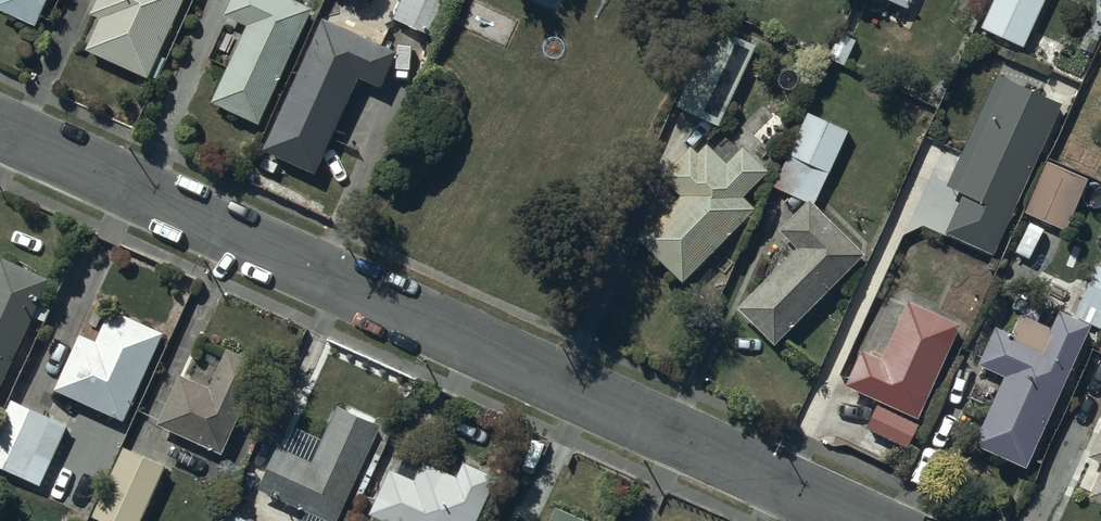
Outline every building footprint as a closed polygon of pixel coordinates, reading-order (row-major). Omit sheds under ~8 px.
[(0,5),(0,12),(42,30),(54,0),(2,0),(0,5)] [(91,1),(98,5),(92,19),(102,24),(88,55),(151,82),(188,0),(92,0),(91,1)] [(286,0),(235,0),(225,20),(251,32),(215,107),(261,129),(316,14),(286,0)] [(397,18),(434,36),(452,0),(406,0),(397,18)] [(912,15),(918,0),(877,0),(912,15)] [(1026,52),(1050,0),(996,0),(981,32),(1026,52)] [(400,54),(328,20),(266,151),(319,176),(364,79),(384,88),(400,54)] [(761,50),(718,31),(681,114),(724,133),(761,50)] [(1088,103),(1100,109),(1100,71),(1088,103)] [(1068,103),(1004,73),(950,189),(969,198),(952,235),(997,256),(1068,103)] [(779,191),(812,206),(814,205),(817,207),(854,134),(813,115),(779,191)] [(773,173),(746,148),(731,165),(712,147),(704,156),(696,149),(665,182),(684,199),(643,243),(691,287),(762,211),(749,199),(773,173)] [(1096,185),(1054,165),(1030,215),(1072,235),(1096,185)] [(801,252),(741,312),(777,348),(867,258),(814,205),(783,234),(801,252)] [(0,259),(0,399),(2,400),(52,280),(0,259)] [(1080,314),(1100,323),(1100,266),(1080,314)] [(965,326),(913,303),(887,361),(866,352),(849,389),(922,421),(965,326)] [(168,340),(114,315),(99,348),(83,341),(58,397),(100,416),(95,426),(111,433),(116,423),(128,428),(168,340)] [(1034,472),(1096,331),(1063,315),(1056,332),(1024,319),(1015,339),(999,332),(982,370),(1008,381),(979,448),(1034,472)] [(262,369),(228,354),(209,395),(179,381),(158,430),(223,458),(262,369)] [(15,402),(0,437),(0,489),(29,502),(36,485),(45,488),(72,427),(15,402)] [(338,405),(323,442),(293,430),(285,450),(278,447),(259,494),(308,514),(305,520),(343,520),(383,423),(338,405)] [(924,428),(881,408),(870,431),(912,452),(924,428)] [(1091,458),(1100,462),(1100,435),(1091,458)] [(128,453),(97,520),(147,520),(170,471),(128,453)] [(467,463),(460,480),(425,466),(418,483),(393,472),(373,520),(482,520),(500,477),(467,463)] [(1093,499),(1100,502),(1100,479),(1093,499)] [(561,508),(556,520),(591,520),(561,508)]
